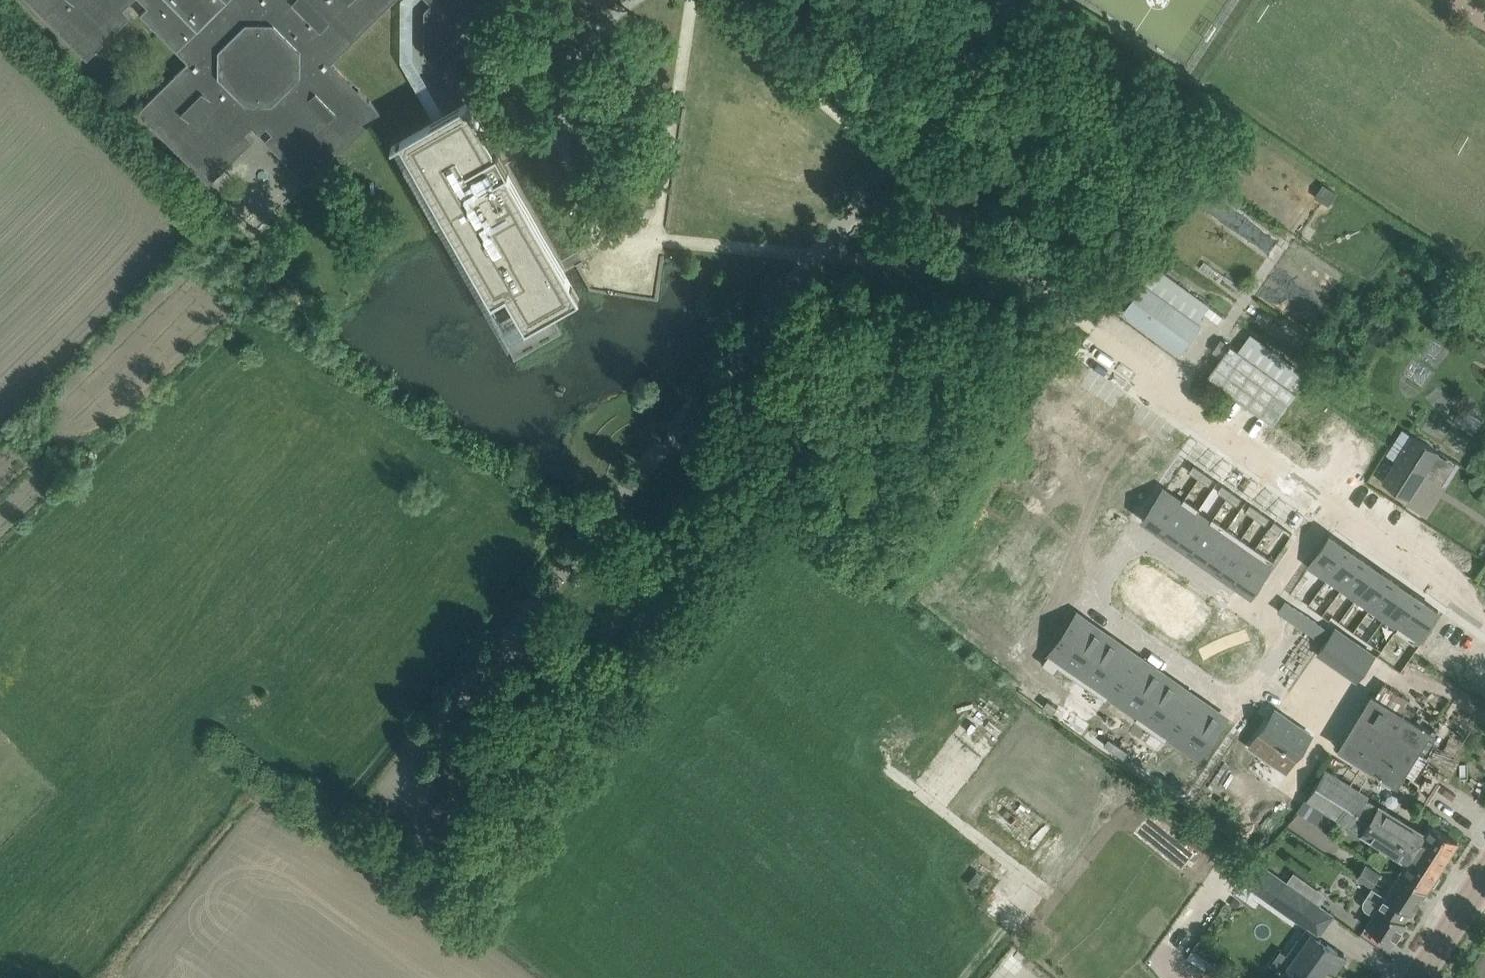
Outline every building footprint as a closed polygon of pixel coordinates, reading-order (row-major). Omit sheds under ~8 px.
[(88,59),(132,16),(125,9),(134,0),(30,0),(88,59)] [(149,7),(141,14),(188,62),(139,111),(210,183),(254,140),(247,133),(253,127),(260,134),(267,127),(273,133),(266,140),(309,184),(381,112),(332,63),(395,0),(142,0),(149,7)] [(425,10),(425,54),(433,62),(495,0),(428,0),(432,4),(425,10)] [(498,148),(491,152),(479,130),(484,127),(468,99),(400,138),(413,160),(405,164),(438,222),(447,217),(494,298),(505,292),(515,310),(571,279),(508,168),(510,167),(498,148)] [(1202,324),(1200,322),(1203,318),(1200,316),(1208,305),(1155,266),(1144,282),(1123,311),(1181,353),(1202,324)] [(1250,335),(1240,350),(1231,344),(1208,376),(1274,423),(1297,391),(1289,385),(1294,378),(1299,371),(1250,335)] [(1413,433),(1412,435),(1402,427),(1395,438),(1405,446),(1384,479),(1412,495),(1440,450),(1413,433)] [(1162,530),(1186,497),(1185,497),(1182,501),(1165,488),(1143,518),(1145,519),(1145,518),(1162,530)] [(1177,540),(1200,507),(1186,497),(1162,530),(1177,540)] [(1191,550),(1214,517),(1213,516),(1210,520),(1198,512),(1200,508),(1200,507),(1177,540),(1191,550)] [(1205,560),(1228,527),(1214,517),(1191,550),(1205,560)] [(1219,569),(1242,536),(1228,527),(1205,560),(1219,569)] [(1329,577),(1349,548),(1332,536),(1332,535),(1331,534),(1318,553),(1310,564),(1329,577)] [(1233,579),(1256,546),(1242,536),(1219,569),(1233,579)] [(1251,593),(1274,559),(1256,546),(1233,579),(1250,591),(1249,592),(1251,593)] [(1343,587),(1363,558),(1349,548),(1329,577),(1343,587)] [(1357,597),(1377,567),(1363,558),(1343,587),(1357,597)] [(1371,606),(1391,577),(1377,567),(1357,597),(1371,606)] [(1384,616),(1405,586),(1391,577),(1371,606),(1384,616)] [(1397,630),(1420,597),(1405,586),(1384,616),(1399,626),(1396,630),(1397,630)] [(1415,643),(1439,608),(1437,608),(1437,609),(1420,597),(1397,630),(1415,643)] [(1097,650),(1108,633),(1096,626),(1078,612),(1043,663),(1055,671),(1060,666),(1077,678),(1097,650)] [(1336,627),(1321,648),(1360,675),(1375,654),(1336,627)] [(1106,698),(1137,654),(1120,641),(1108,633),(1097,650),(1077,678),(1106,698)] [(1155,691),(1167,674),(1156,667),(1137,654),(1106,698),(1108,699),(1111,695),(1138,715),(1136,718),(1136,719),(1155,691)] [(1165,739),(1196,695),(1179,683),(1167,674),(1155,691),(1136,719),(1165,739)] [(1372,693),(1339,747),(1398,783),(1431,729),(1411,717),(1415,710),(1380,689),(1376,696),(1372,693)] [(1196,695),(1165,739),(1167,740),(1170,736),(1199,757),(1216,732),(1227,716),(1215,707),(1196,695)] [(1269,719),(1250,746),(1262,753),(1263,751),(1278,761),(1285,750),(1296,758),(1312,733),(1281,712),(1273,723),(1269,719)] [(1367,797),(1369,795),(1325,768),(1306,797),(1326,809),(1350,824),(1367,797)] [(1318,824),(1326,809),(1306,797),(1297,811),(1318,824)] [(1412,843),(1444,864),(1458,842),(1431,824),(1425,833),(1380,803),(1371,818),(1402,838),(1400,840),(1410,847),(1412,843)] [(1172,873),(1197,845),(1159,811),(1134,839),(1172,873)] [(1438,873),(1444,864),(1412,843),(1410,847),(1400,840),(1402,838),(1371,818),(1361,832),(1406,861),(1399,872),(1400,873),(1426,891),(1431,884),(1435,884),(1440,876),(1438,873)] [(1367,863),(1358,875),(1372,885),(1382,873),(1367,863)] [(1286,882),(1301,892),(1309,882),(1294,871),(1286,882)] [(1413,912),(1426,891),(1400,873),(1386,894),(1413,912)] [(1286,882),(1271,902),(1299,922),(1300,921),(1307,927),(1314,932),(1313,933),(1319,937),(1335,916),(1301,892),(1286,882)] [(1413,912),(1386,894),(1385,894),(1372,886),(1363,900),(1363,904),(1365,909),(1374,914),(1367,925),(1394,942),(1407,922),(1404,920),(1410,911),(1412,913),(1413,912)] [(1319,937),(1313,933),(1284,974),(1290,977),(1318,977),(1328,965),(1335,970),(1345,956),(1319,937)] [(1199,953),(1193,949),(1188,957),(1217,977),(1224,977),(1231,969),(1217,959),(1215,962),(1212,960),(1211,961),(1199,953)]
